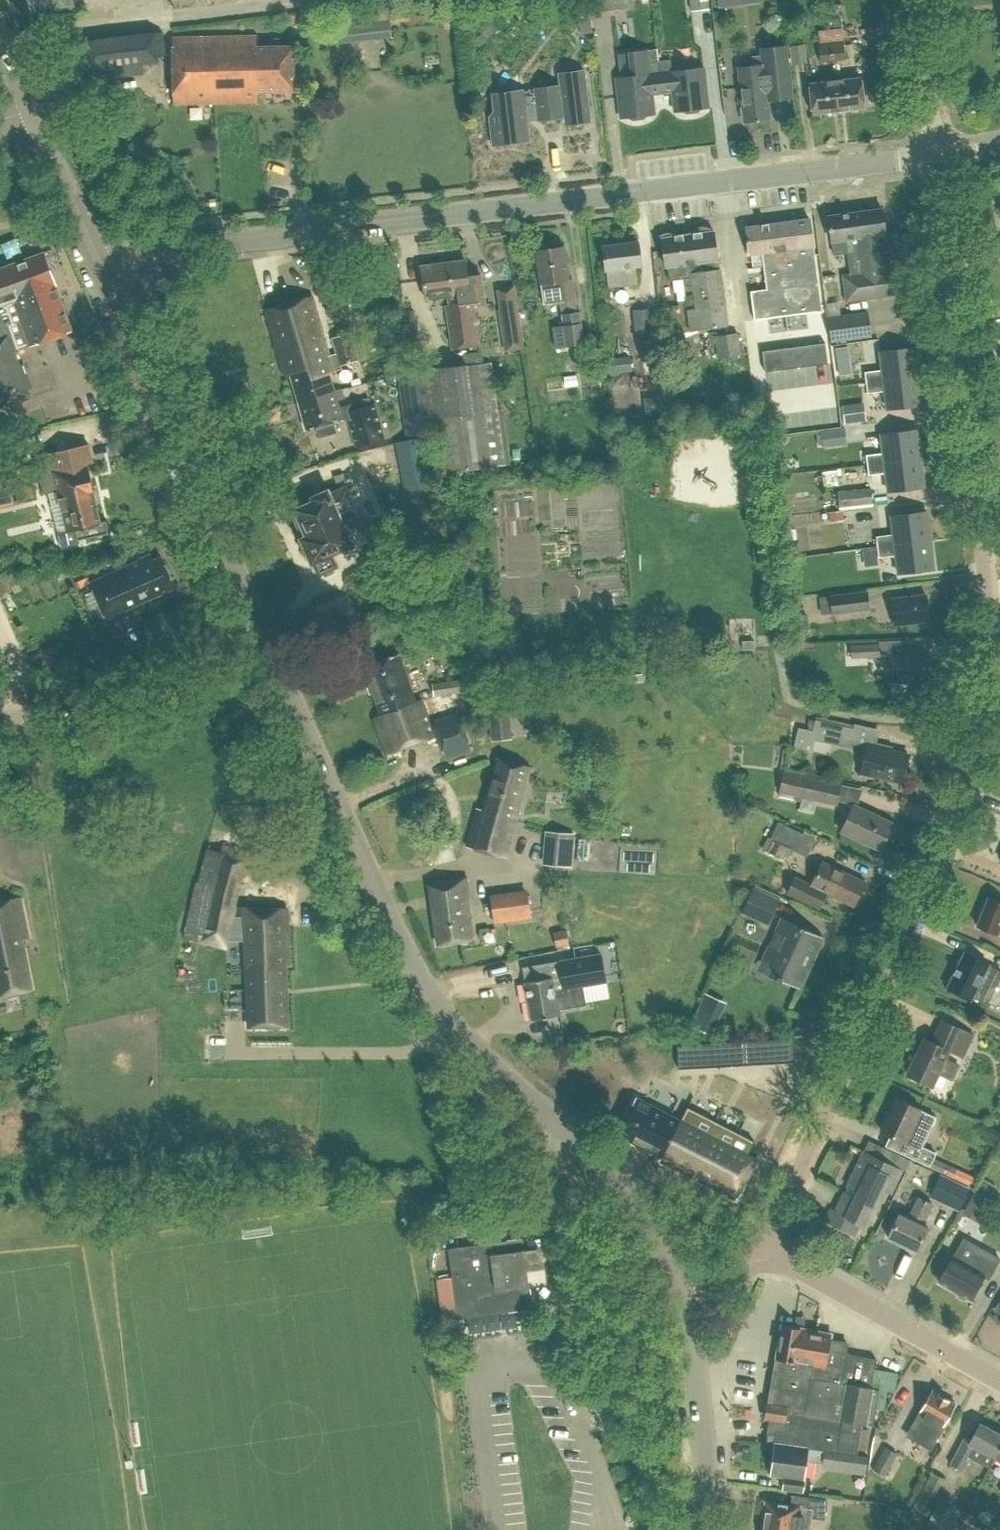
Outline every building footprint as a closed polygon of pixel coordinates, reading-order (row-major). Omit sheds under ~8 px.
[(32,17),(73,6),(72,0),(28,0),(32,17)] [(633,0),(595,0),(597,10),(634,6),(633,0)] [(709,0),(690,0),(692,10),(709,7),(709,0)] [(829,30),(830,40),(842,39),(841,28),(838,28),(837,17),(829,18),(831,29),(829,30)] [(166,61),(161,31),(83,42),(89,81),(143,73),(142,64),(166,61)] [(255,36),(206,37),(206,75),(215,75),(215,103),(258,102),(257,92),(294,91),(293,46),(256,47),(255,36)] [(206,75),(206,37),(172,38),(173,104),(215,103),(215,75),(206,75)] [(831,44),(833,60),(845,59),(843,42),(831,44)] [(821,62),(833,60),(831,44),(819,45),(821,62)] [(794,95),(788,45),(761,48),(762,55),(753,56),(754,66),(737,68),(744,122),(770,119),(767,98),(794,95)] [(805,63),(803,45),(791,46),(793,65),(805,63)] [(652,94),(662,93),(656,48),(631,51),(634,76),(619,78),(616,82),(620,118),(627,117),(631,120),(644,119),(647,114),(654,114),(652,94)] [(657,48),(656,48),(662,93),(671,91),(674,111),(681,110),(685,114),(698,112),(701,108),(708,107),(703,67),(671,71),(670,60),(658,61),(657,48)] [(590,122),(583,70),(558,73),(560,85),(534,88),(534,91),(522,92),(522,90),(492,94),(494,110),(489,116),(493,145),(529,141),(526,122),(564,117),(565,125),(590,122)] [(835,80),(838,111),(865,108),(861,77),(835,80)] [(812,114),(838,111),(835,80),(808,83),(812,114)] [(885,233),(882,208),(828,216),(833,254),(847,252),(850,274),(843,275),(846,300),(909,292),(906,270),(903,271),(898,232),(885,233)] [(812,246),(809,218),(744,227),(748,255),(762,253),(767,289),(750,291),(756,333),(823,324),(813,246),(812,246)] [(718,270),(713,230),(662,237),(666,266),(667,266),(669,281),(691,278),(695,309),(688,310),(690,329),(727,324),(720,269),(718,270)] [(641,266),(638,241),(602,245),(605,271),(607,271),(609,287),(636,284),(634,267),(641,266)] [(569,280),(564,246),(535,250),(543,303),(560,301),(563,326),(553,327),(556,347),(585,343),(580,312),(577,312),(572,280),(569,280)] [(5,407),(31,397),(14,351),(72,331),(43,252),(0,268),(0,393),(5,407)] [(467,329),(477,328),(474,308),(486,306),(483,286),(469,288),(465,259),(447,262),(449,277),(451,277),(453,293),(458,292),(462,317),(466,317),(467,329)] [(479,345),(477,328),(467,329),(466,317),(462,317),(458,292),(453,293),(451,277),(449,277),(447,262),(421,265),(425,299),(447,296),(448,306),(446,306),(452,349),(479,345)] [(340,295),(332,266),(313,271),(321,300),(340,295)] [(523,347),(514,286),(498,288),(501,309),(499,310),(505,350),(523,347)] [(298,403),(334,393),(328,372),(333,371),(332,369),(359,361),(350,332),(332,337),(336,353),(328,355),(310,295),(266,309),(285,374),(289,373),(298,403)] [(657,336),(654,308),(633,310),(636,338),(657,336)] [(871,335),(868,314),(829,319),(832,341),(871,335)] [(741,354),(738,334),(714,336),(717,357),(741,354)] [(825,343),(762,351),(764,372),(828,364),(825,343)] [(882,370),(865,372),(866,382),(919,376),(915,347),(880,351),(882,370)] [(480,364),(479,352),(464,354),(465,366),(421,372),(434,474),(505,464),(491,362),(480,364)] [(615,357),(616,371),(634,369),(633,356),(615,357)] [(416,373),(397,376),(405,436),(425,433),(416,373)] [(919,376),(866,382),(867,392),(884,390),(886,409),(922,405),(919,376)] [(298,403),(306,430),(317,427),(319,436),(334,431),(332,423),(347,418),(356,446),(384,438),(374,404),(350,411),(348,405),(339,408),(334,393),(298,403)] [(857,403),(842,405),(845,422),(860,420),(857,403)] [(883,452),(866,454),(867,465),(920,458),(916,430),(881,434),(883,452)] [(415,439),(393,444),(400,478),(422,474),(415,439)] [(92,458),(89,444),(48,454),(48,453),(35,456),(44,494),(58,491),(67,530),(58,532),(61,547),(78,543),(78,540),(108,532),(105,520),(100,522),(85,459),(92,458)] [(920,458),(867,465),(868,475),(885,473),(888,491),(923,487),(920,458)] [(0,469),(0,507),(14,504),(6,468),(0,469)] [(828,474),(828,487),(842,487),(842,474),(828,474)] [(360,521),(345,487),(329,494),(327,491),(313,497),(315,501),(296,510),(308,537),(302,539),(311,561),(312,561),(318,575),(337,566),(330,553),(351,544),(344,528),(360,521)] [(874,489),(845,495),(848,508),(877,502),(874,489)] [(893,534),(876,536),(877,546),(930,540),(927,512),(891,516),(893,534)] [(930,540),(877,546),(879,557),(896,555),(898,573),(933,569),(930,540)] [(152,560),(149,554),(139,559),(139,560),(90,583),(107,622),(128,613),(126,609),(175,586),(161,556),(152,560)] [(870,609),(869,592),(830,596),(832,613),(870,609)] [(928,621),(925,593),(891,598),(894,625),(928,621)] [(880,662),(879,644),(850,646),(851,664),(880,662)] [(925,680),(924,652),(888,653),(890,682),(925,680)] [(416,702),(398,653),(362,666),(380,715),(374,718),(387,753),(435,736),(422,700),(416,702)] [(512,739),(507,683),(485,685),(491,741),(512,739)] [(536,736),(531,707),(519,710),(524,738),(536,736)] [(470,751),(458,712),(433,720),(446,759),(470,751)] [(856,729),(826,722),(824,729),(813,726),(811,731),(799,728),(794,747),(805,749),(807,744),(812,745),(814,739),(851,748),(856,729)] [(908,754),(867,745),(861,773),(901,783),(908,754)] [(531,766),(497,757),(483,809),(477,807),(466,846),(507,857),(517,821),(516,820),(531,766)] [(780,791),(803,796),(816,798),(837,803),(841,783),(784,771),(780,791)] [(893,823),(853,804),(840,832),(880,850),(886,837),(889,838),(894,827),(891,825),(893,823)] [(815,839),(777,822),(770,839),(773,841),(768,852),(786,861),(791,849),(808,856),(815,839)] [(574,835),(546,832),(543,864),(572,866),(574,835)] [(247,852),(222,846),(200,940),(225,946),(247,852)] [(865,881),(822,861),(811,884),(795,877),(788,893),(818,908),(825,893),(853,906),(865,881)] [(469,898),(467,877),(429,882),(437,944),(473,939),(467,898),(469,898)] [(780,899),(753,888),(742,913),(769,924),(780,899)] [(531,918),(527,890),(490,895),(494,923),(531,918)] [(988,897),(977,925),(997,933),(999,934),(999,902),(988,897)] [(18,898),(0,902),(0,995),(30,988),(20,940),(26,939),(18,898)] [(287,909),(238,908),(240,960),(241,967),(247,967),(249,1027),(287,1027),(285,967),(289,967),(287,909)] [(823,937),(783,919),(778,931),(788,936),(780,952),(770,948),(765,959),(775,964),(770,975),(799,989),(823,937)] [(607,957),(605,945),(573,951),(575,958),(522,967),(531,1020),(560,1015),(558,1001),(583,997),(581,986),(605,982),(605,980),(617,978),(613,956),(607,957)] [(965,953),(948,988),(969,999),(971,996),(987,1004),(999,977),(999,971),(986,964),(987,963),(965,953)] [(698,1008),(689,1026),(712,1036),(720,1017),(698,1008)] [(973,1034),(942,1019),(931,1041),(924,1038),(907,1074),(931,1086),(938,1073),(952,1079),(958,1066),(944,1059),(948,1050),(962,1056),(973,1034)] [(662,1156),(680,1121),(636,1098),(617,1133),(662,1156)] [(904,1142),(899,1153),(930,1167),(936,1153),(920,1145),(929,1128),(936,1113),(921,1106),(920,1109),(896,1098),(881,1131),(904,1142)] [(682,1117),(680,1121),(662,1156),(660,1160),(735,1198),(757,1155),(682,1117)] [(881,1159),(864,1151),(847,1184),(858,1190),(854,1198),(843,1192),(834,1210),(864,1225),(883,1188),(892,1193),(903,1171),(907,1173),(914,1161),(887,1147),(881,1159)] [(969,1189),(941,1175),(930,1196),(958,1210),(969,1189)] [(969,1217),(985,1223),(995,1200),(978,1193),(969,1217)] [(932,1204),(917,1196),(907,1217),(899,1213),(888,1237),(916,1250),(928,1227),(923,1224),(932,1204)] [(952,1257),(938,1281),(971,1299),(984,1276),(987,1278),(999,1256),(963,1236),(951,1257),(952,1257)] [(532,1307),(522,1238),(448,1248),(452,1276),(453,1276),(456,1293),(463,1292),(467,1315),(507,1309),(507,1306),(530,1303),(531,1307),(532,1307)] [(910,1281),(920,1258),(909,1254),(900,1277),(910,1281)] [(771,1415),(860,1427),(860,1424),(872,1426),(879,1390),(870,1388),(876,1359),(845,1353),(847,1342),(830,1339),(831,1334),(801,1329),(801,1328),(782,1325),(776,1359),(780,1359),(772,1404),(771,1415)] [(955,1404),(931,1390),(918,1412),(919,1413),(907,1435),(929,1447),(935,1436),(936,1436),(942,1426),(955,1404)] [(860,1427),(771,1415),(767,1442),(824,1450),(823,1451),(854,1455),(855,1449),(862,1450),(865,1429),(860,1428),(860,1427)] [(994,1457),(999,1446),(999,1433),(980,1422),(970,1439),(965,1436),(950,1464),(962,1470),(969,1457),(987,1467),(993,1457),(994,1457)] [(865,1457),(854,1455),(823,1451),(824,1450),(767,1442),(767,1443),(774,1443),(770,1473),(782,1475),(780,1489),(801,1492),(806,1460),(822,1462),(821,1468),(862,1474),(865,1457)] [(896,1453),(880,1444),(876,1450),(882,1454),(873,1469),(884,1475),(896,1453)] [(763,1524),(809,1529),(808,1529),(809,1518),(823,1520),(826,1500),(800,1497),(800,1496),(792,1495),(790,1506),(766,1502),(763,1524)]
